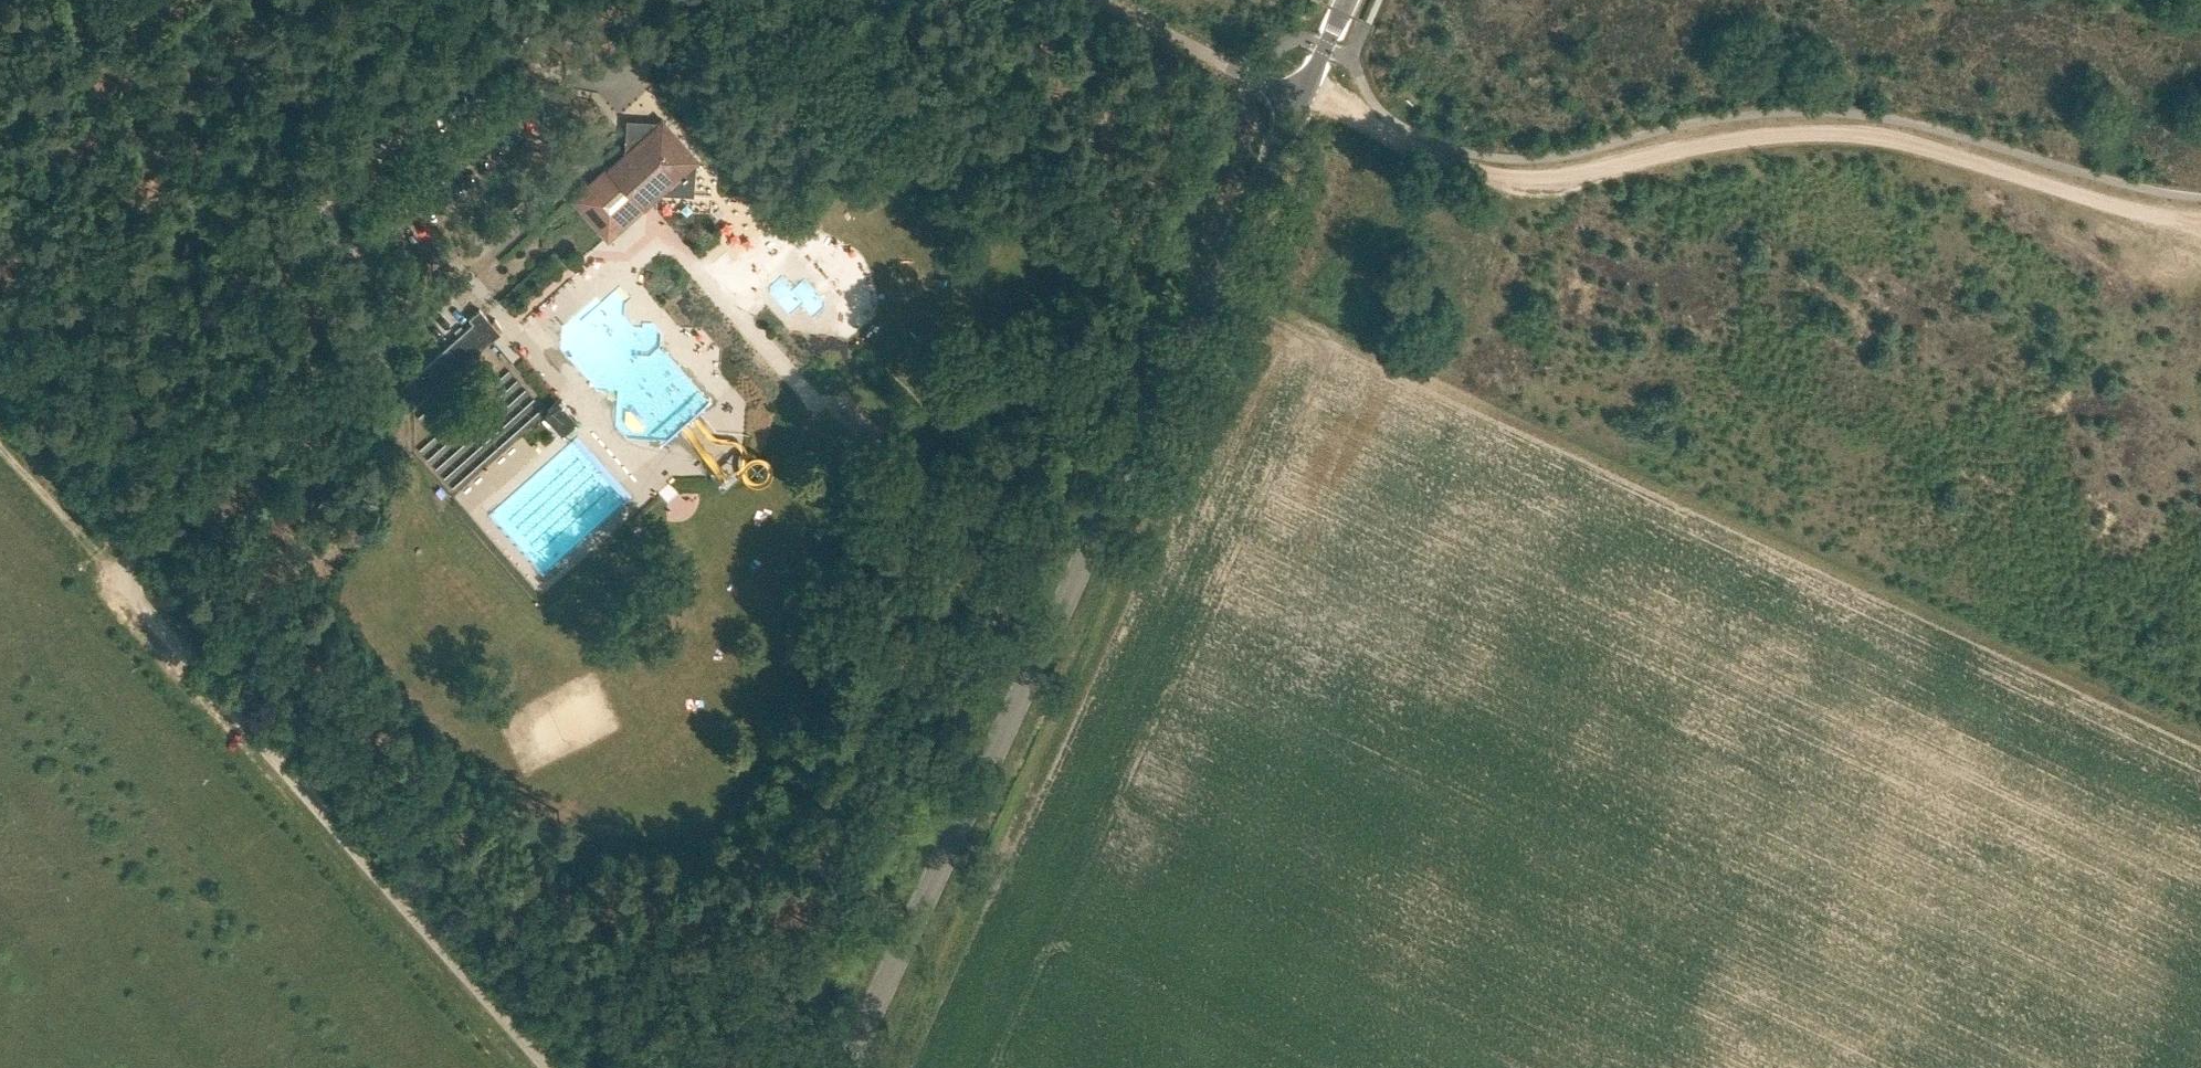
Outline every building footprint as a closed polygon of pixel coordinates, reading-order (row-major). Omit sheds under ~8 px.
[(611,244),(617,245),(652,214),(653,200),(699,204),(702,165),(671,130),(665,130),(581,203),(580,209),(611,244)] [(479,328),(407,390),(422,407),(507,334),(501,324),(496,327),(485,314),(475,323),(479,328)]
